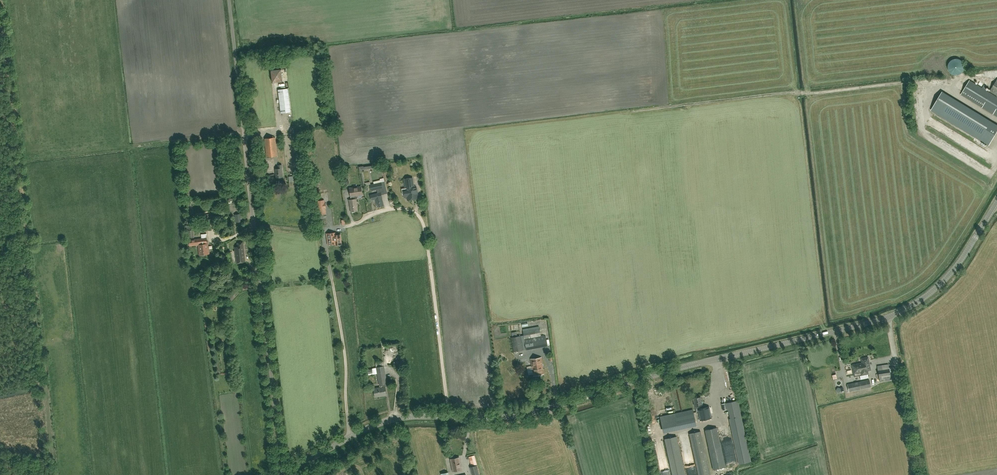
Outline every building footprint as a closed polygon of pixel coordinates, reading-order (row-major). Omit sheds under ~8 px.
[(948,65),(948,67),(948,69),(949,72),(951,74),(953,75),(956,75),(958,75),(960,74),(962,73),(964,70),(964,68),(964,66),(964,63),(962,61),(960,60),(958,59),(955,59),(953,59),(951,61),(949,62),(948,65)] [(272,83),(282,82),(281,69),(271,70),(272,83)] [(962,92),(961,94),(983,108),(996,116),(996,96),(996,97),(982,88),(970,80),(962,92)] [(290,113),(288,89),(278,90),(280,114),(290,113)] [(932,110),(989,144),(996,132),(996,125),(943,92),(932,110)] [(942,132),(948,136),(953,129),(946,125),(942,132)] [(923,134),(930,140),(934,134),(928,129),(923,134)] [(267,158),(277,157),(275,138),(265,139),(267,158)] [(362,170),(378,167),(377,164),(359,167),(360,173),(363,172),(362,170)] [(366,186),(369,185),(368,182),(364,183),(362,174),(360,174),(363,186),(366,186)] [(418,199),(417,188),(414,188),(412,178),(405,179),(406,191),(404,192),(404,197),(407,197),(408,200),(418,199)] [(380,190),(387,189),(385,181),(381,183),(373,184),(375,190),(377,189),(378,193),(370,195),(372,200),(376,199),(378,207),(384,205),(380,190)] [(352,200),(349,200),(351,212),(358,211),(356,200),(358,196),(362,195),(361,187),(349,189),(350,197),(351,197),(352,200)] [(195,216),(195,218),(196,223),(201,223),(205,222),(205,224),(211,223),(210,214),(204,214),(199,215),(195,216)] [(186,226),(187,238),(194,238),(194,230),(191,230),(191,226),(186,226)] [(328,245),(334,244),(335,245),(341,244),(340,234),(336,235),(335,232),(326,234),(328,245)] [(207,238),(190,240),(190,245),(198,245),(200,255),(209,254),(208,246),(207,246),(207,238)] [(238,247),(235,247),(237,263),(245,262),(243,243),(238,243),(238,247)] [(529,328),(530,330),(523,331),(525,338),(541,335),(540,328),(540,329),(539,326),(536,327),(529,328)] [(523,350),(527,349),(548,346),(546,336),(525,340),(525,341),(522,342),(521,336),(517,336),(516,331),(511,332),(512,337),(511,337),(514,352),(523,350)] [(533,376),(545,374),(542,357),(530,359),(533,376)] [(853,365),(855,376),(868,373),(868,371),(871,370),(868,357),(862,358),(863,363),(853,365)] [(393,363),(397,370),(402,367),(398,360),(393,363)] [(891,379),(890,376),(894,375),(893,367),(889,368),(888,364),(877,366),(880,381),(891,379)] [(384,366),(376,367),(379,385),(380,385),(380,387),(374,388),(375,396),(386,394),(385,387),(388,386),(387,383),(384,366)] [(849,391),(871,387),(869,380),(848,384),(849,391)] [(701,420),(711,418),(709,406),(703,408),(701,397),(693,398),(696,412),(699,412),(701,420)] [(738,401),(726,403),(727,410),(729,410),(731,418),(729,419),(739,464),(751,461),(738,401)] [(693,410),(660,417),(663,429),(696,421),(693,410)] [(725,467),(717,428),(705,430),(713,470),(725,467)] [(700,431),(689,434),(699,474),(710,474),(700,431)] [(664,439),(673,474),(685,474),(676,436),(664,439)] [(391,440),(394,445),(395,445),(397,450),(401,448),(397,438),(391,440)] [(356,457),(359,463),(364,460),(362,457),(366,455),(364,453),(356,457)] [(453,471),(462,469),(459,457),(451,459),(453,471)] [(687,458),(690,474),(696,474),(695,472),(696,472),(694,466),(692,457),(687,458)] [(477,465),(470,467),(472,474),(476,474),(479,474),(477,465)]
